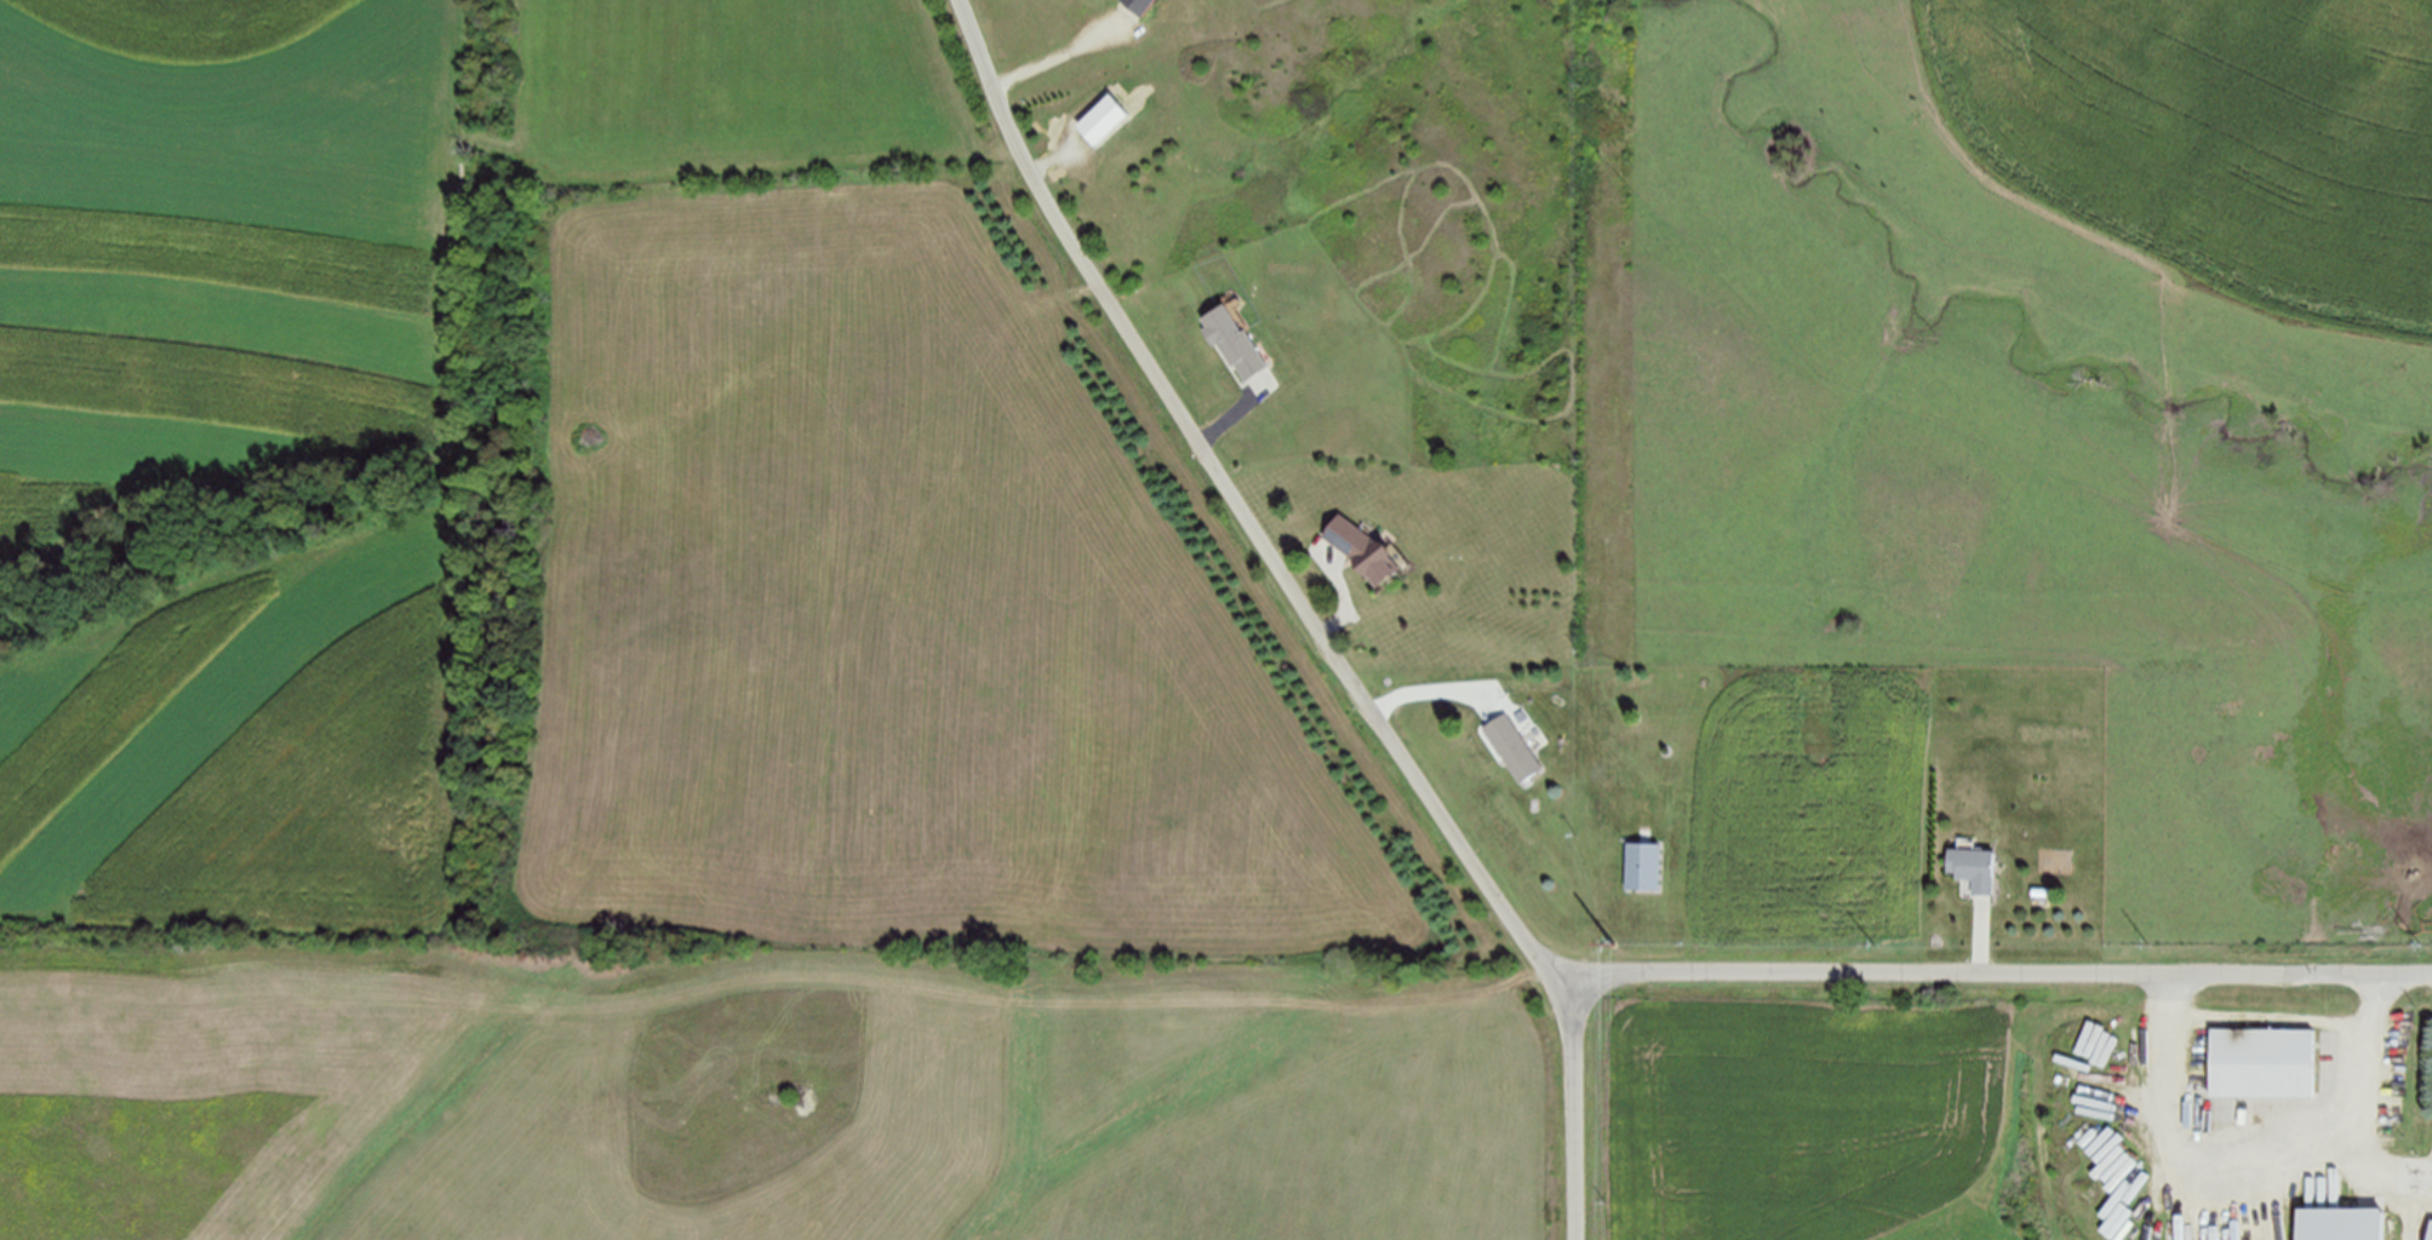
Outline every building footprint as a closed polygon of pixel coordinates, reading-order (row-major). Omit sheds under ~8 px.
[(1140,18),(1118,0),(1155,0),(1140,18)] [(1108,93),(1126,114),(1092,144),(1074,124),(1108,93)] [(1220,303),(1238,331),(1243,328),(1267,366),(1241,383),(1215,343),(1213,344),(1202,328),(1206,327),(1200,316),(1220,303)] [(1338,512),(1367,535),(1369,534),(1397,567),(1377,585),(1367,574),(1366,575),(1355,567),(1352,557),(1322,534),(1338,512)] [(1506,713),(1543,769),(1521,783),(1483,728),(1506,713)] [(1660,843),(1659,889),(1626,888),(1627,842),(1660,843)] [(1947,848),(1997,851),(1993,896),(1973,895),(1974,880),(1957,878),(1957,871),(1946,869),(1947,848)] [(2316,1028),(2314,1096),(2210,1095),(2211,1027),(2316,1028)] [(2385,1212),(2385,1239),(2296,1239),(2296,1212),(2385,1212)]
